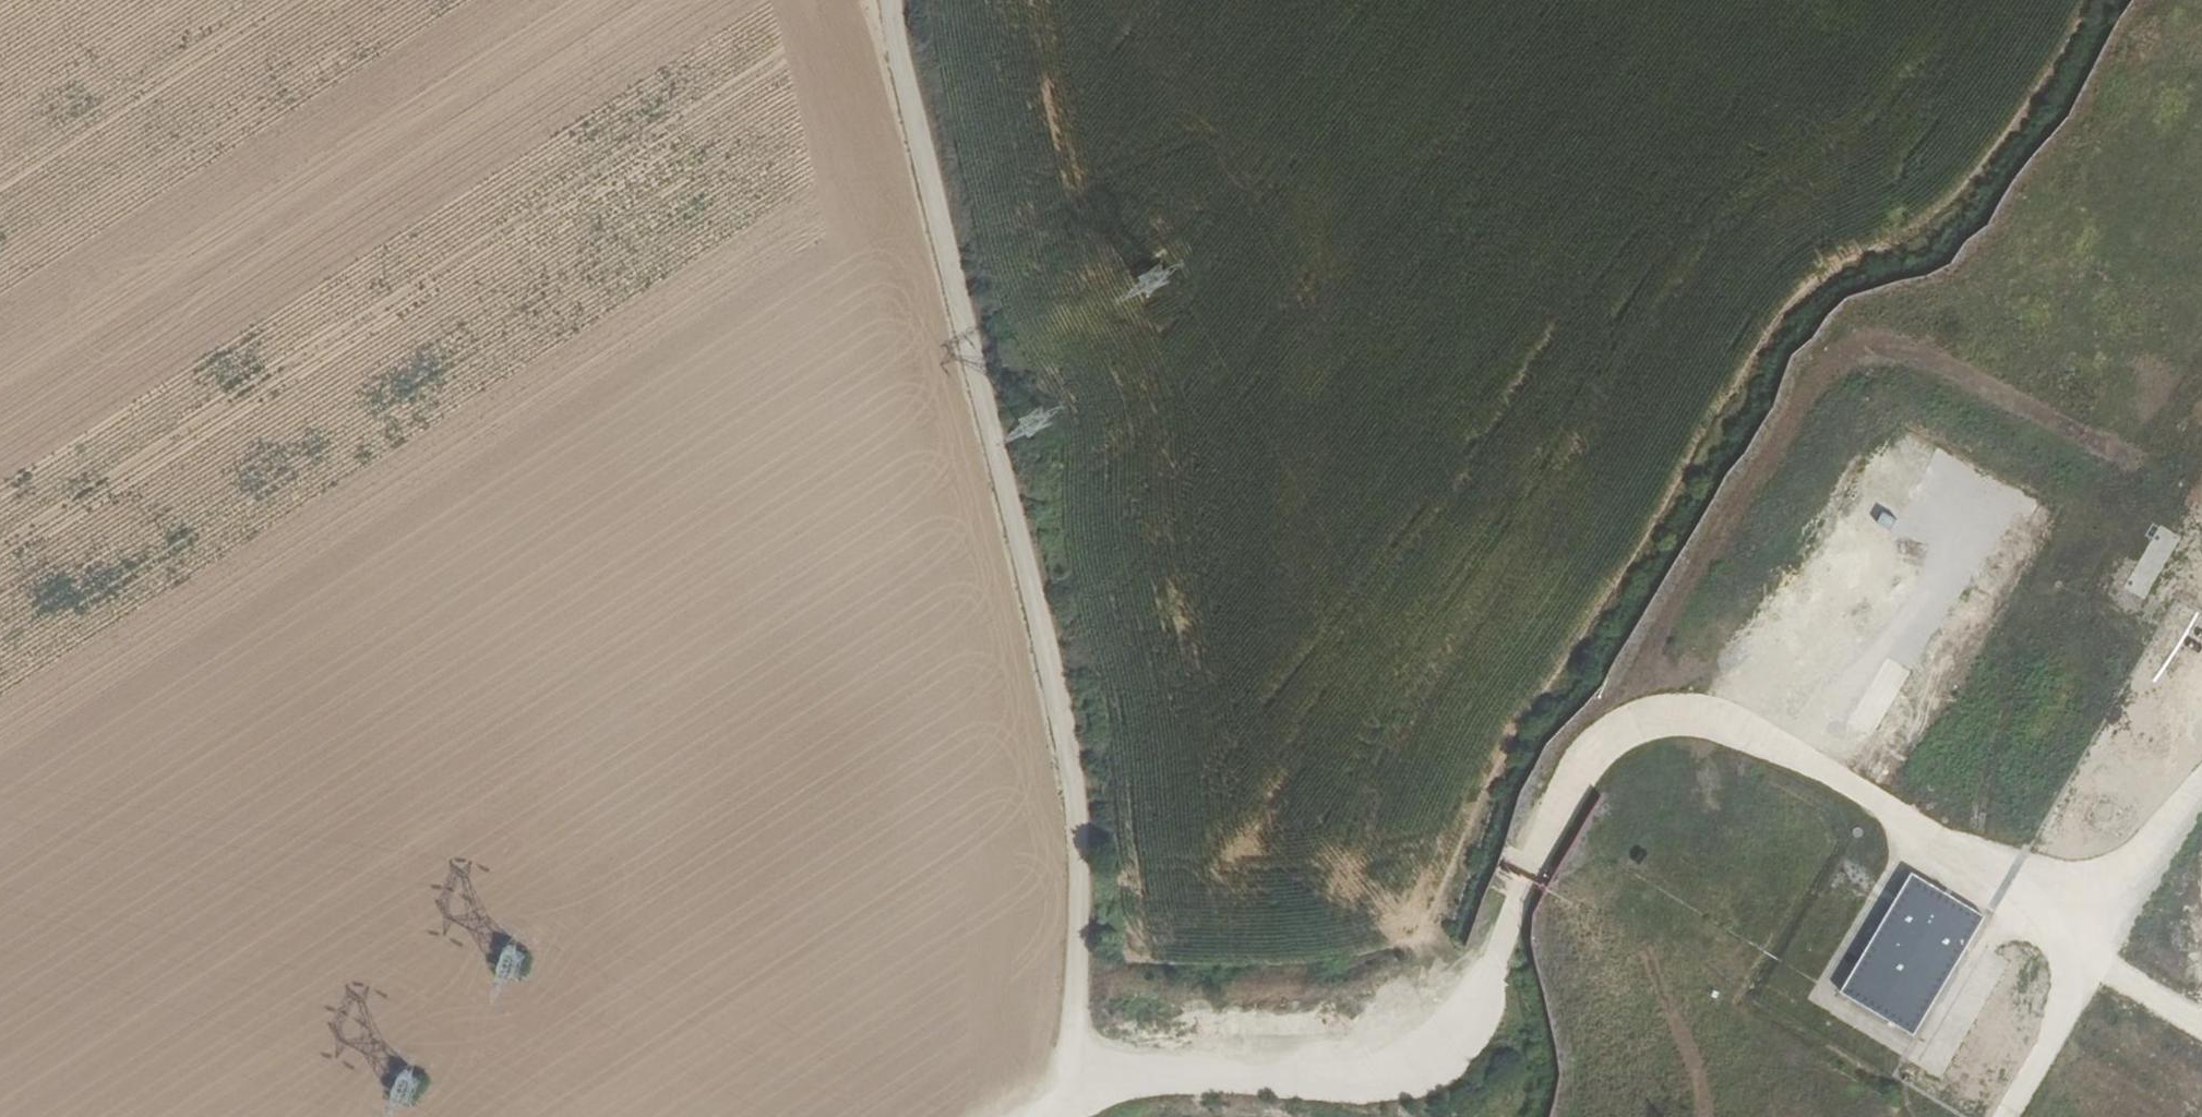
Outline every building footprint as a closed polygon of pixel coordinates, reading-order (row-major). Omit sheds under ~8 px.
[(1982,920),(1910,877),(1839,996),(1911,1039),(1982,920)]
